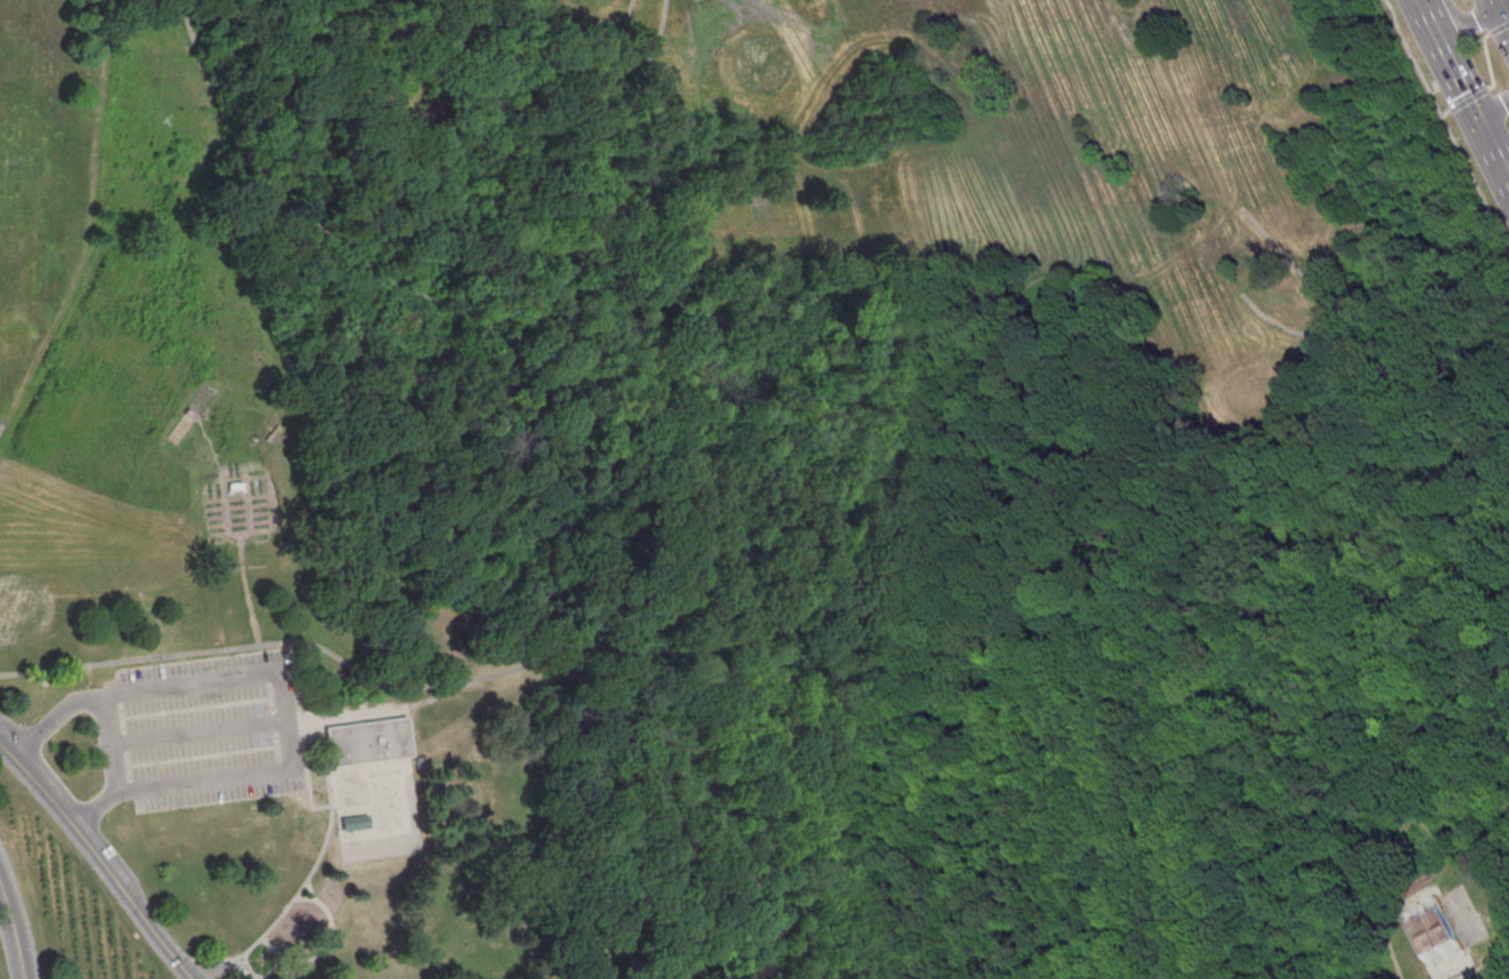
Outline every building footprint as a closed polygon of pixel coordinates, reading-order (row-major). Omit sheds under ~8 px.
[(330,768),(325,728),(407,718),(412,757),(330,768)] [(416,758),(425,757),(426,769),(417,770),(416,758)] [(340,832),(338,819),(365,815),(367,829),(340,832)] [(1433,904),(1435,889),(1421,887),(1418,902),(1433,904)] [(1444,907),(1413,921),(1433,967),(1464,953),(1444,907)]
